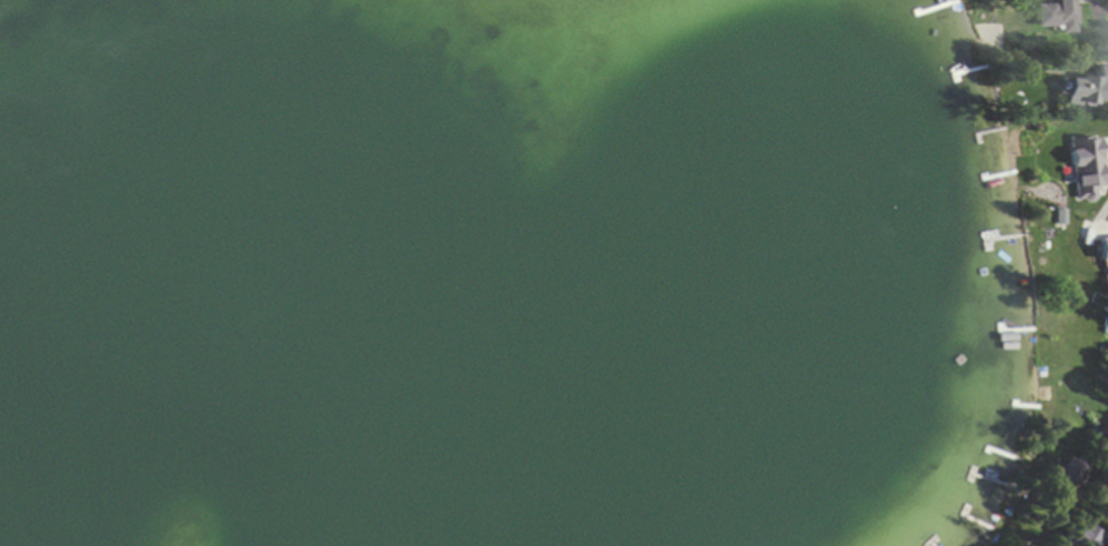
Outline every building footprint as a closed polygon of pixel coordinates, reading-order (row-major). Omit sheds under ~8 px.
[(1054,6),(1032,7),(1033,35),(1074,34),(1073,1),(1089,1),(1089,0),(1054,0),(1054,6)] [(1095,69),(1094,81),(1064,79),(1062,107),(1103,110),(1105,93),(1107,93),(1107,70),(1095,69)]
